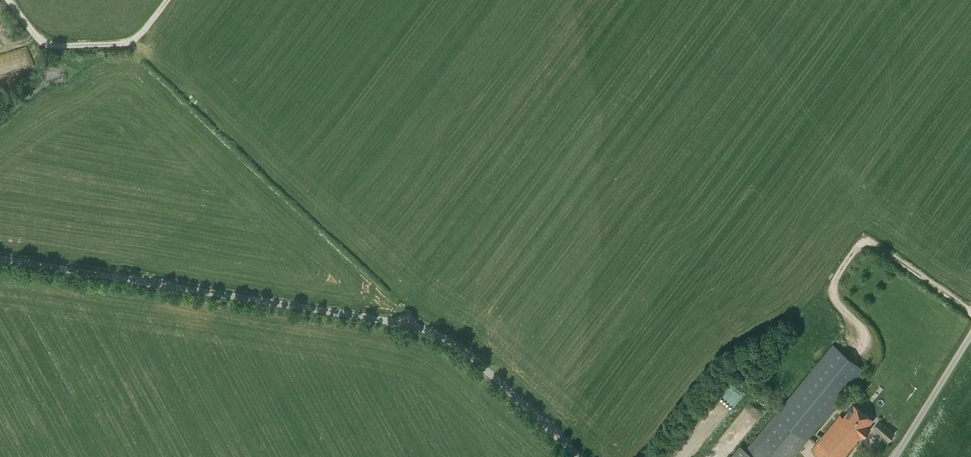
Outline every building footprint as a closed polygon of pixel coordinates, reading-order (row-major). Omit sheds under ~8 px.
[(864,370),(833,345),(746,450),(740,445),(730,456),(792,456),(864,370)] [(865,424),(870,418),(854,405),(844,417),(840,416),(812,450),(820,456),(844,456),(862,435),(864,437),(870,428),(865,424)] [(873,428),(888,441),(895,433),(880,420),(873,428)]
